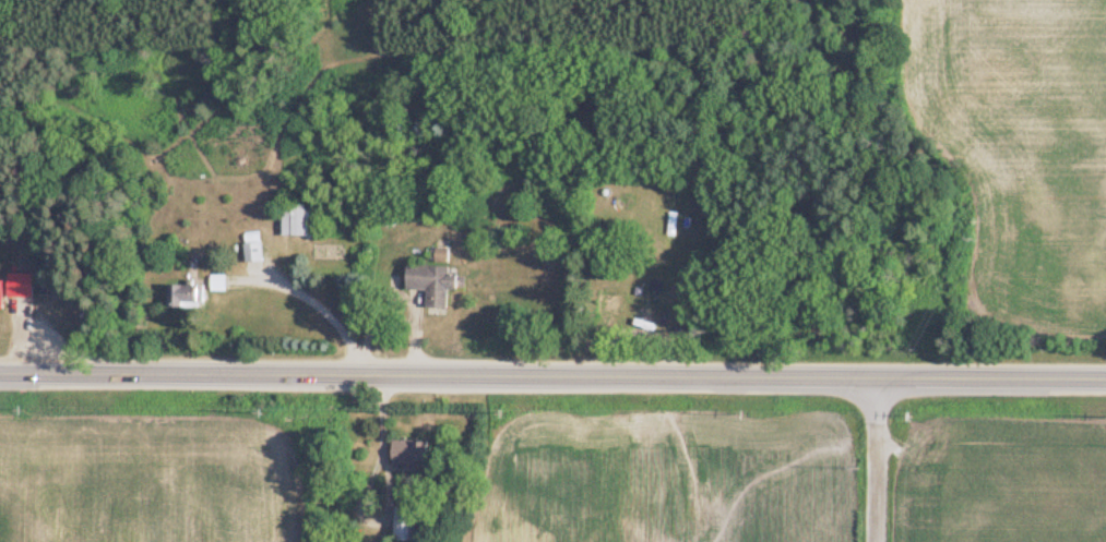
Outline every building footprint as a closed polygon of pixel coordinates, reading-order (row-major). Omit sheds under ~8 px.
[(277,237),(310,237),(310,204),(277,204),(277,237)] [(256,245),(241,245),(241,262),(256,262),(256,245)] [(444,262),(444,249),(432,249),(431,261),(444,262)] [(445,291),(453,291),(454,267),(404,265),(402,299),(420,300),(420,310),(444,311),(445,291)] [(31,275),(0,275),(0,309),(2,309),(2,298),(31,298),(31,275)] [(194,308),(194,285),(164,285),(164,308),(194,308)] [(649,307),(618,307),(618,293),(599,293),(599,331),(649,331),(649,307)] [(387,466),(416,467),(416,441),(388,441),(387,466)] [(411,508),(390,508),(390,541),(411,541),(411,508)]
